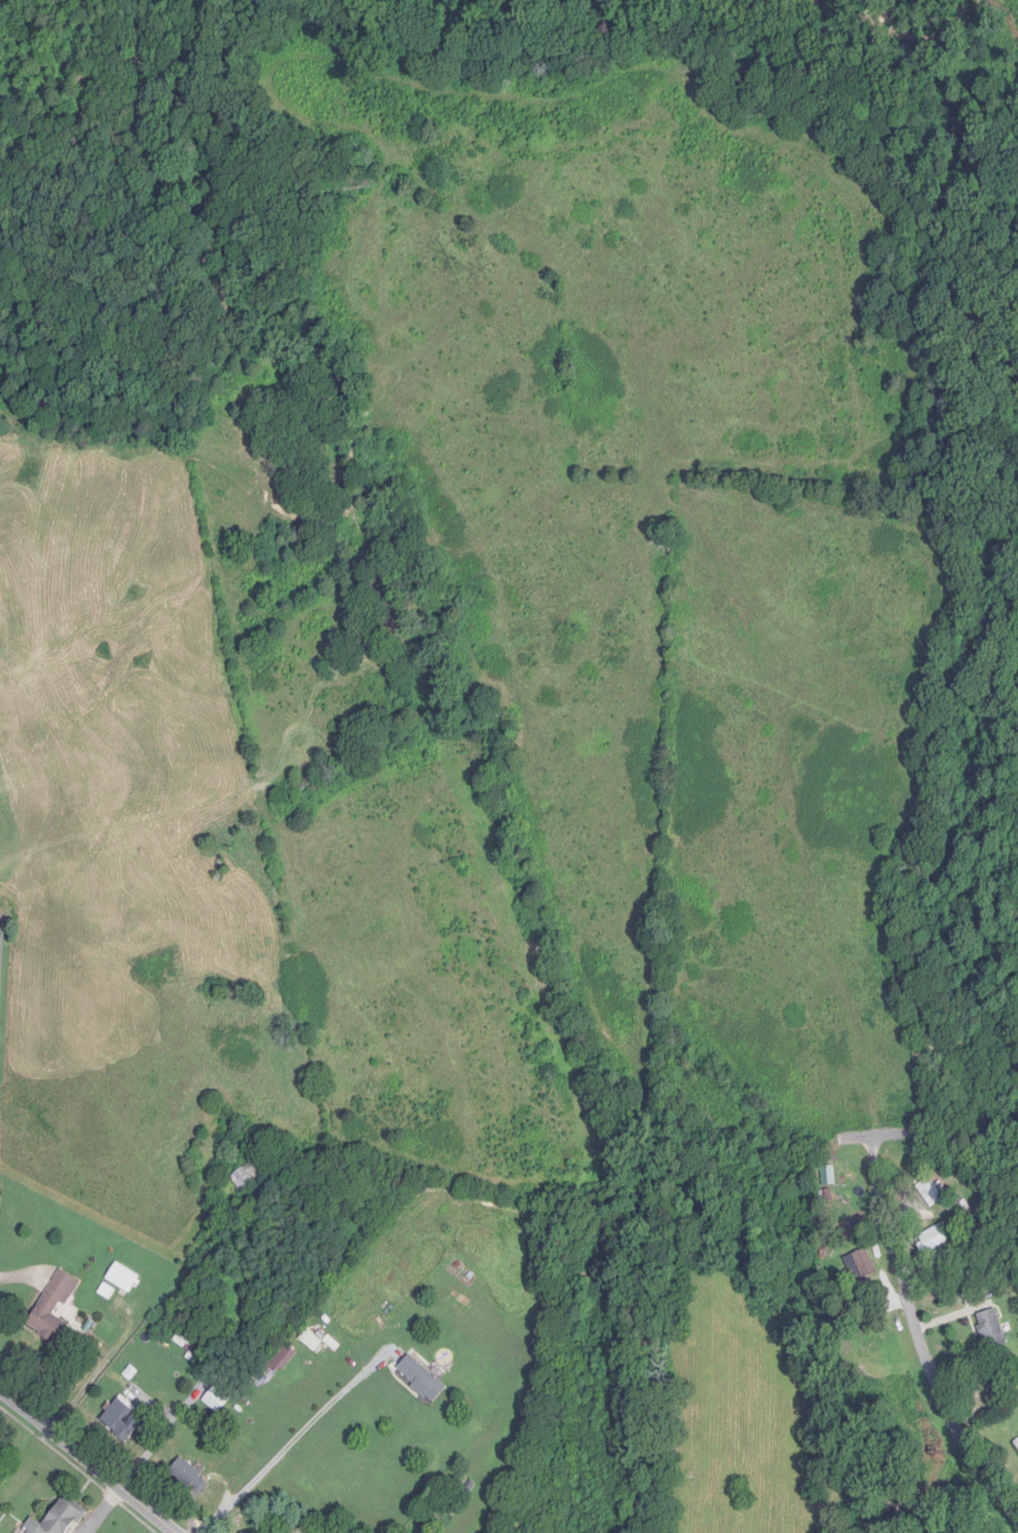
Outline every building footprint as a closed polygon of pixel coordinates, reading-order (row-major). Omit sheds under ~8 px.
[(264,1178),(254,1162),(231,1176),(241,1192),(264,1178)] [(917,1187),(933,1208),(945,1199),(930,1178),(917,1187)] [(952,1241),(941,1224),(919,1238),(929,1255),(952,1241)] [(878,1273),(867,1249),(845,1259),(856,1283),(878,1273)] [(107,1277),(128,1296),(141,1282),(119,1263),(107,1277)] [(81,1282),(58,1269),(27,1326),(55,1342),(66,1322),(53,1315),(61,1302),(68,1306),(81,1282)] [(977,1315),(985,1350),(1006,1345),(998,1310),(977,1315)] [(212,1347),(189,1323),(175,1338),(198,1361),(212,1347)] [(322,1344),(307,1331),(300,1339),(315,1352),(322,1344)] [(297,1355),(285,1343),(266,1363),(279,1375),(297,1355)] [(433,1404),(447,1387),(409,1355),(395,1371),(433,1404)] [(217,1414),(239,1391),(224,1377),(202,1400),(217,1414)] [(146,1417),(137,1410),(138,1408),(120,1395),(100,1422),(127,1442),(146,1417)] [(199,1496),(210,1482),(181,1458),(169,1472),(199,1496)] [(31,1518),(25,1528),(29,1530),(27,1532),(67,1532),(74,1522),(80,1525),(88,1511),(62,1495),(44,1526),(31,1518)]
